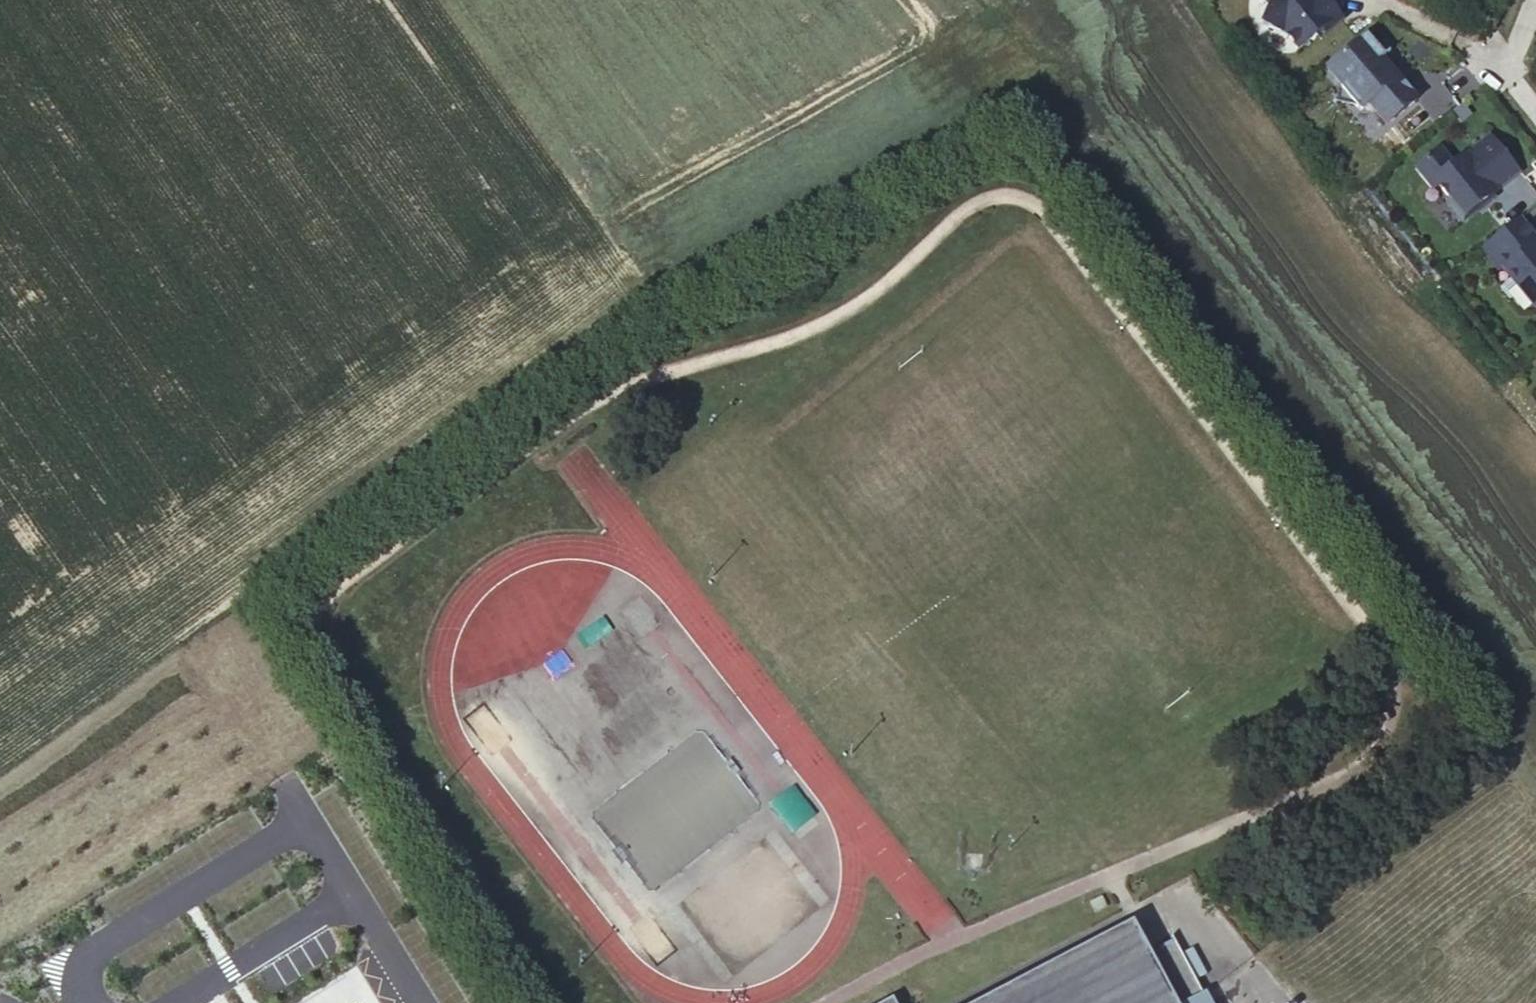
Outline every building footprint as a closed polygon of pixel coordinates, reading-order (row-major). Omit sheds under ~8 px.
[(1326,0),(1262,0),(1268,8),(1262,25),(1284,34),(1297,50),(1316,35),(1319,39),(1343,20),(1326,0)] [(1365,35),(1325,67),(1340,86),(1338,87),(1355,108),(1357,106),(1359,109),(1366,104),(1384,126),(1414,101),(1395,78),(1380,60),(1386,55),(1388,53),(1387,52),(1383,57),(1365,35)] [(1386,55),(1380,60),(1395,78),(1399,75),(1386,55)] [(1517,173),(1488,136),(1452,164),(1439,148),(1414,168),(1431,189),(1437,184),(1451,202),(1447,205),(1462,223),(1477,211),(1475,207),(1489,196),(1517,173)] [(1475,207),(1477,211),(1492,199),(1489,196),(1475,207)] [(1535,309),(1535,240),(1518,218),(1491,240),(1499,250),(1492,255),(1502,268),(1535,309)] [(1491,240),(1484,245),(1480,249),(1498,271),(1502,268),(1492,255),(1499,250),(1491,240)] [(1218,989),(1216,990),(1185,936),(1162,948),(1144,916),(985,1002),(1226,1002),(1218,989)]
